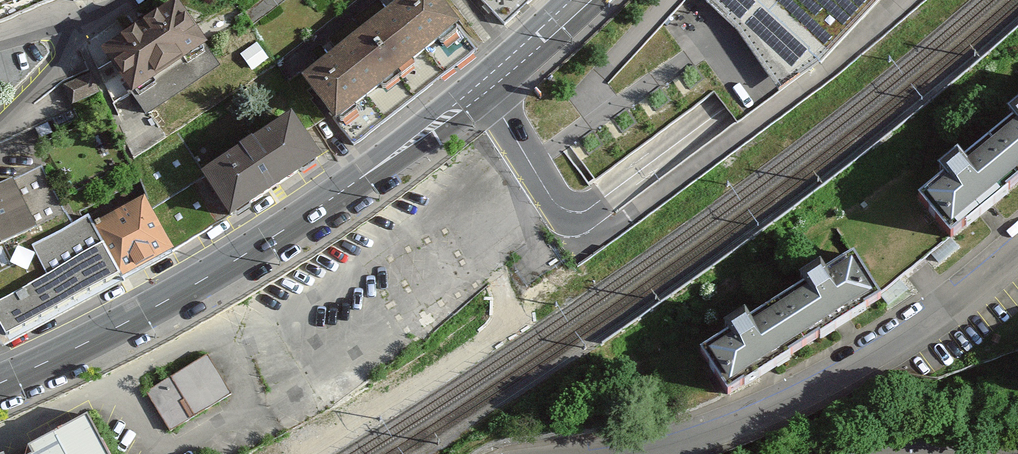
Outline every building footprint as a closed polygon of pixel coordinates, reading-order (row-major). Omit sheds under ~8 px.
[(88,42),(124,97),(202,46),(172,0),(154,0),(88,42)] [(308,89),(345,137),(467,44),(434,0),(424,0),(308,89)] [(504,28),(534,0),(478,0),(504,28)] [(756,3),(749,9),(760,25),(772,41),(783,29),(821,63),(880,0),(752,0),(756,3)] [(77,98),(103,87),(95,68),(69,80),(77,98)] [(279,111),(193,172),(225,217),(311,156),(279,111)] [(953,243),(1017,188),(1017,113),(916,200),(953,243)] [(0,186),(0,245),(35,228),(12,180),(0,186)] [(144,194),(95,222),(127,279),(176,252),(144,194)] [(0,304),(0,340),(3,346),(120,281),(85,219),(33,249),(48,276),(0,304)] [(798,288),(770,305),(800,352),(881,302),(852,255),(821,275),(815,265),(792,279),(798,288)] [(723,338),(697,354),(725,398),(800,352),(770,305),(743,322),(737,314),(716,327),(723,338)] [(208,355),(147,392),(172,433),(233,396),(208,355)] [(87,410),(8,453),(107,453),(87,410)]
